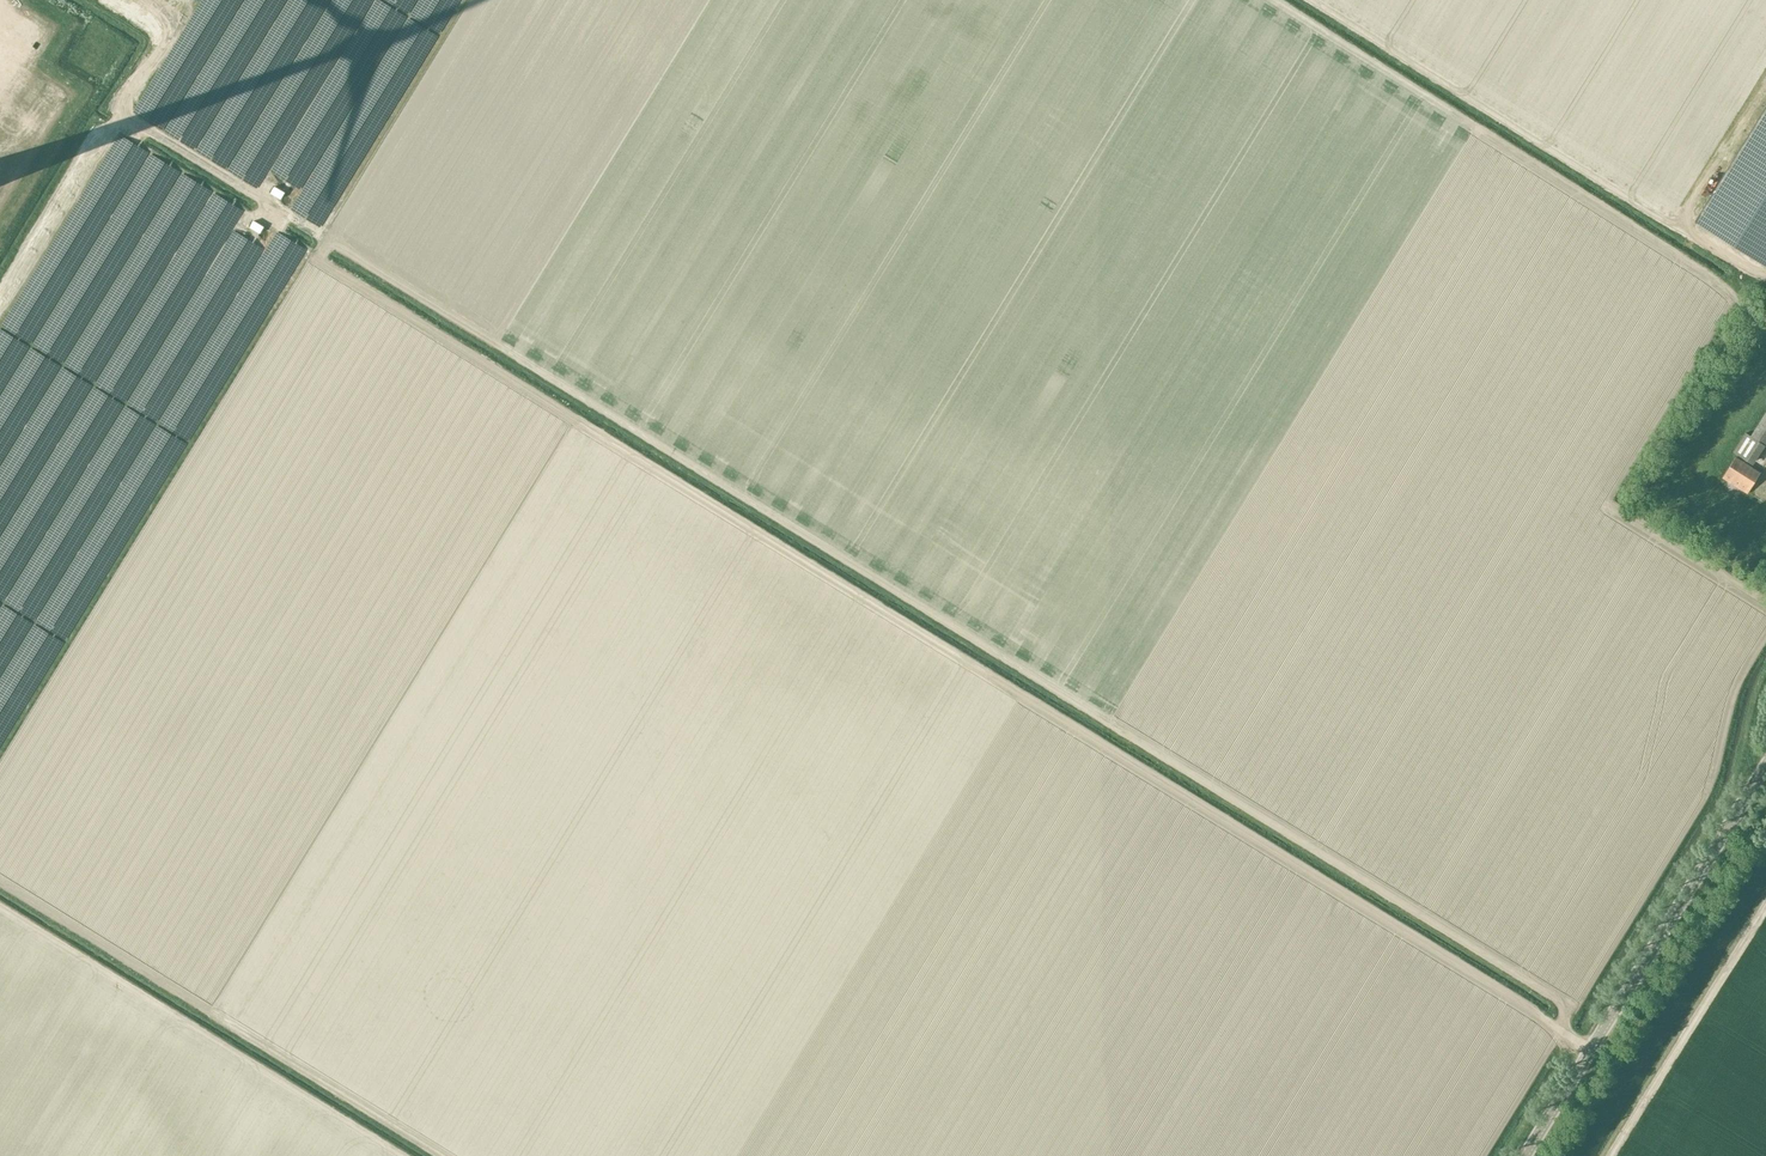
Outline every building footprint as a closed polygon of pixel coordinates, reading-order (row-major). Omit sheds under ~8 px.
[(1697,221),(1765,264),(1765,110),(1697,221)] [(1765,446),(1765,410),(1749,436),(1744,432),(1732,451),(1752,464),(1764,445),(1765,446)] [(1760,472),(1735,457),(1721,478),(1746,494),(1760,472)]
